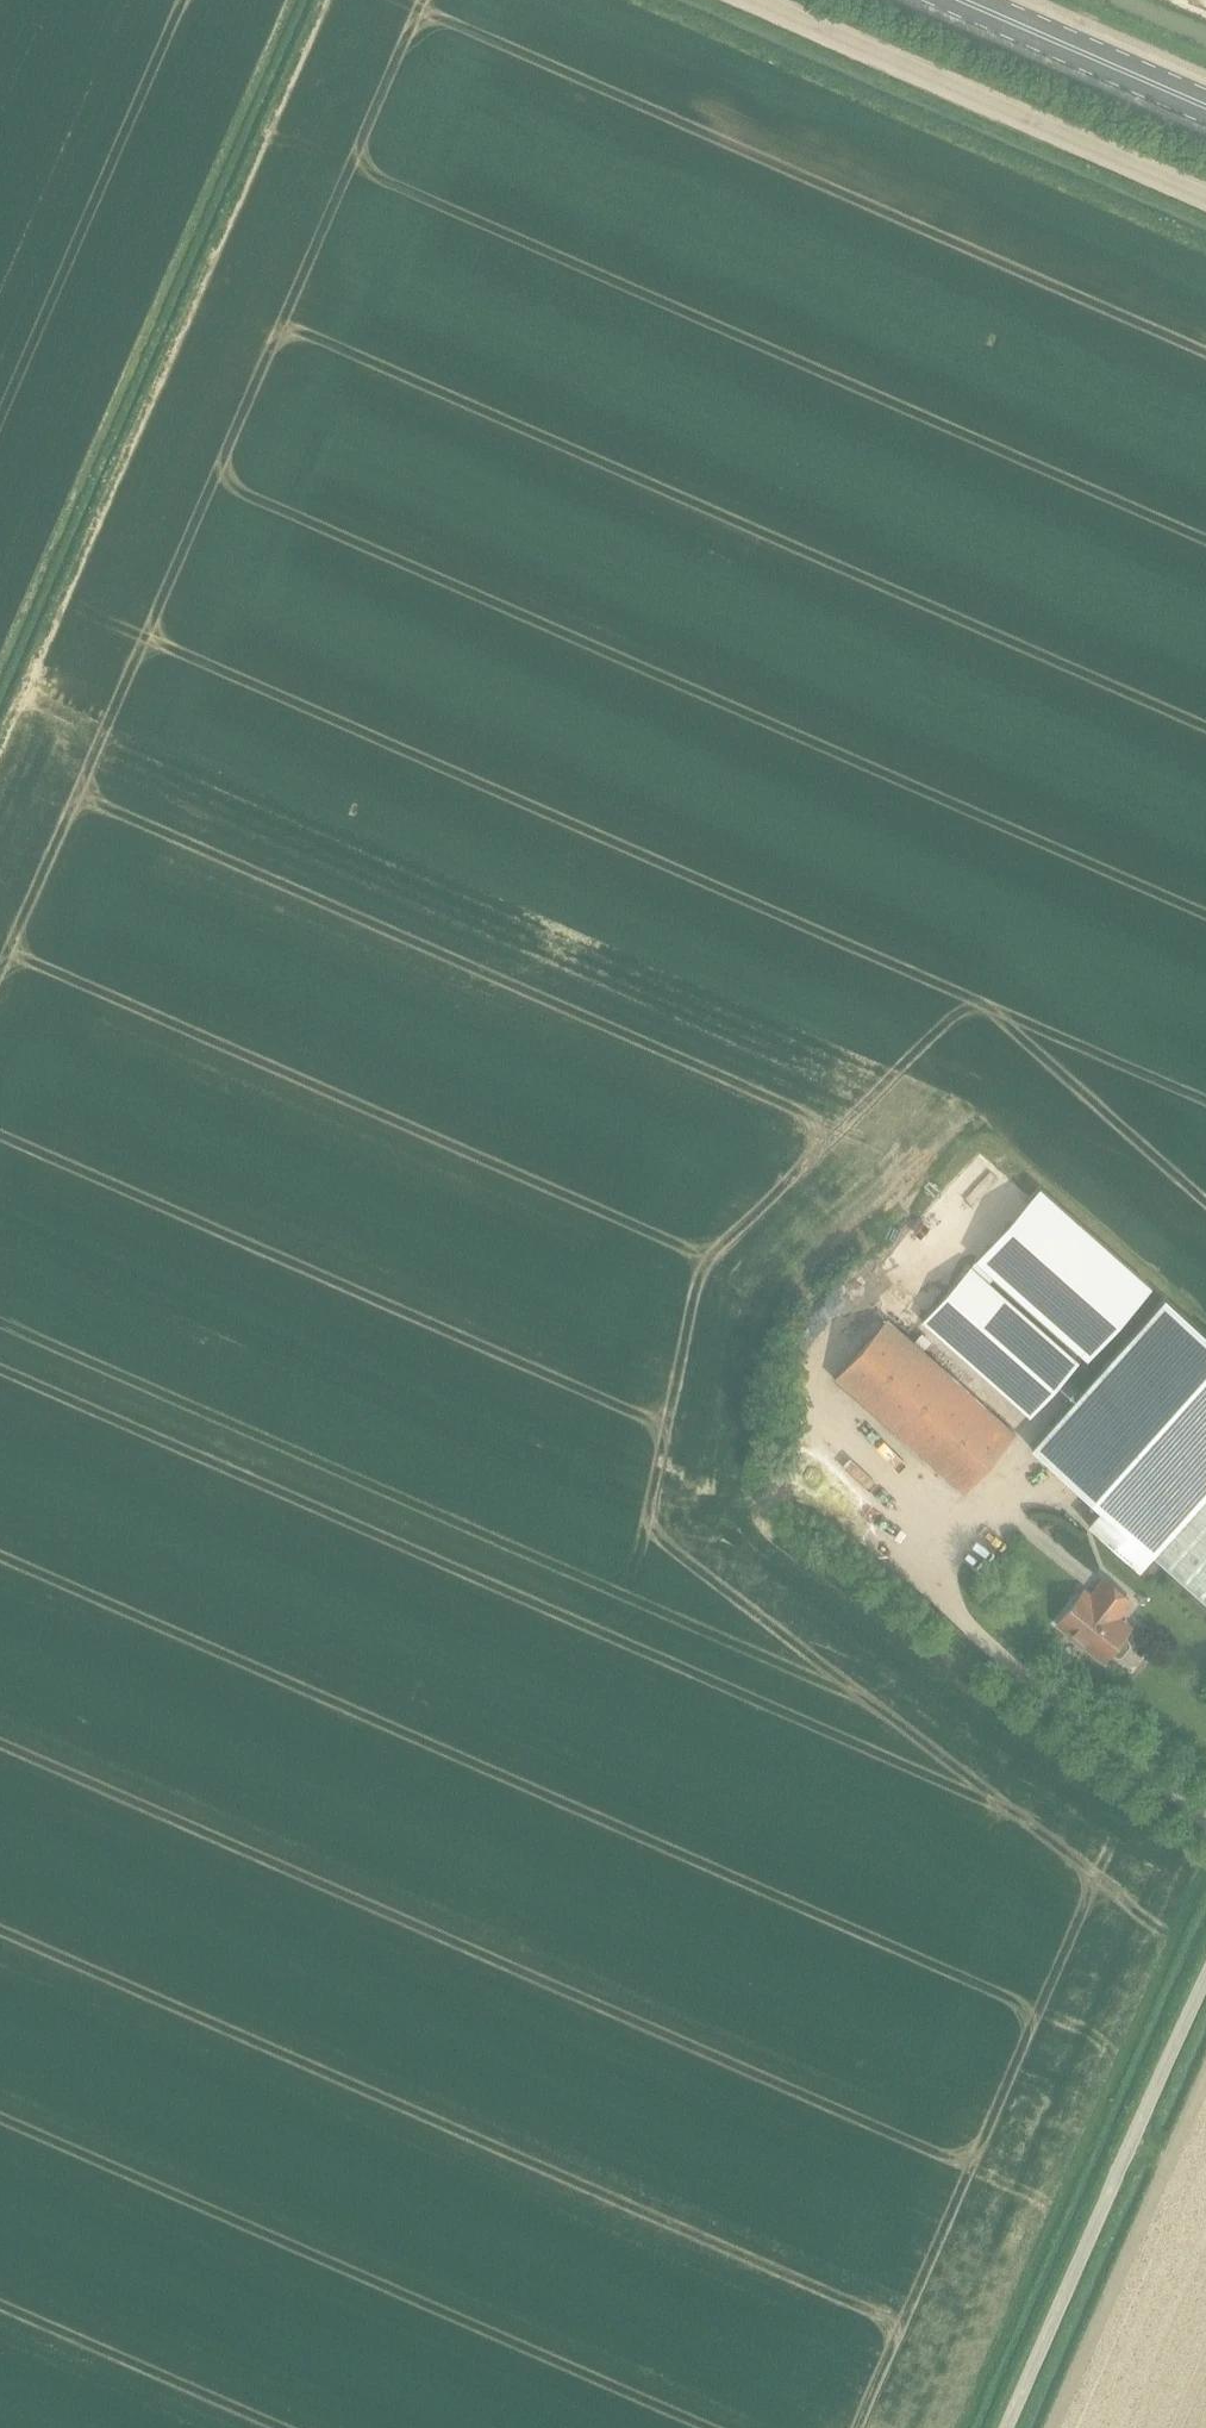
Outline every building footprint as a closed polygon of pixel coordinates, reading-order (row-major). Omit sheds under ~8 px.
[(990,1283),(995,1276),(1084,1356),(1147,1285),(1041,1189),(972,1267),(990,1283)] [(922,1322),(1028,1418),(1078,1363),(972,1267),(922,1322)] [(1033,1449),(1102,1511),(1089,1525),(1139,1570),(1152,1555),(1205,1603),(1205,1335),(1166,1300),(1033,1449)] [(888,1320),(836,1379),(964,1493),(1016,1434),(888,1320)] [(1086,1589),(1057,1625),(1104,1663),(1112,1653),(1117,1657),(1122,1657),(1131,1647),(1130,1642),(1125,1638),(1133,1628),(1122,1618),(1134,1603),(1104,1578),(1091,1593),(1086,1589)]
